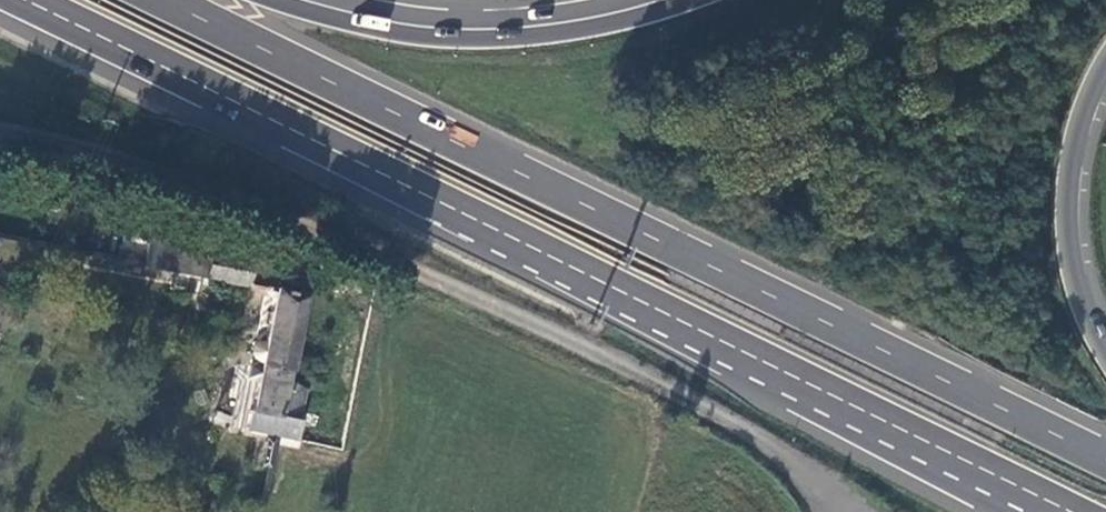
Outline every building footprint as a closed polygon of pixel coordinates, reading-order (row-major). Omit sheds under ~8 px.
[(147,268),(206,279),(211,251),(212,248),(152,238),(148,262),(147,268)] [(206,279),(250,287),(255,259),(211,251),(206,279)] [(292,380),(308,292),(277,286),(253,410),(250,410),(247,429),(269,434),(277,436),(301,441),(309,389),(292,380)] [(263,465),(272,466),(277,436),(269,434),(263,465)]
